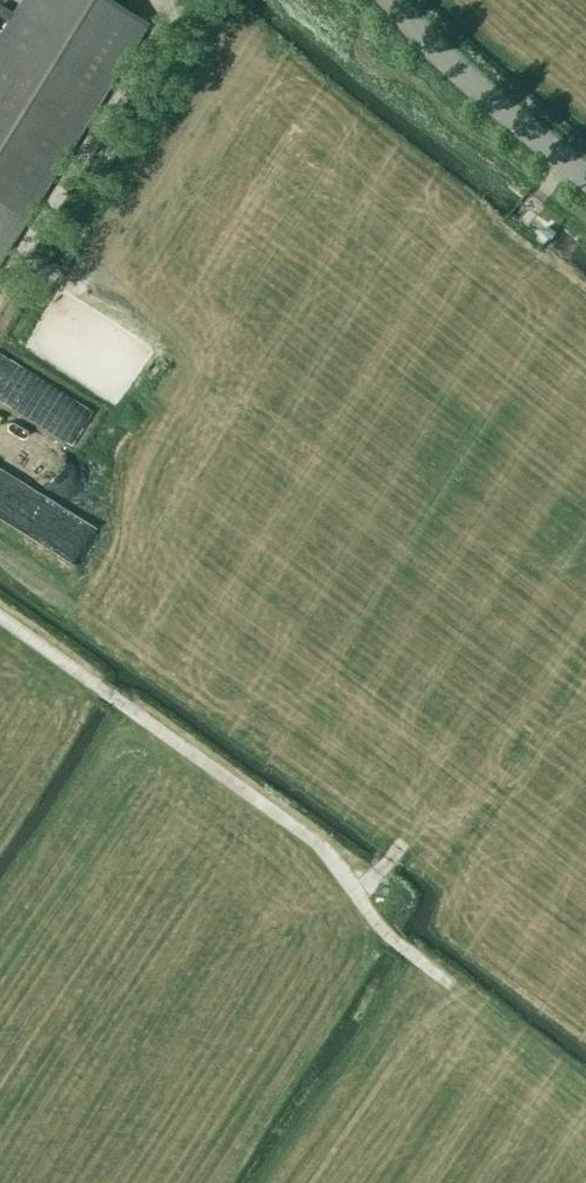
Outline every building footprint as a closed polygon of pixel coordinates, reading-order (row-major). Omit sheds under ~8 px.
[(0,36),(0,265),(148,24),(110,0),(22,0),(0,36)]
